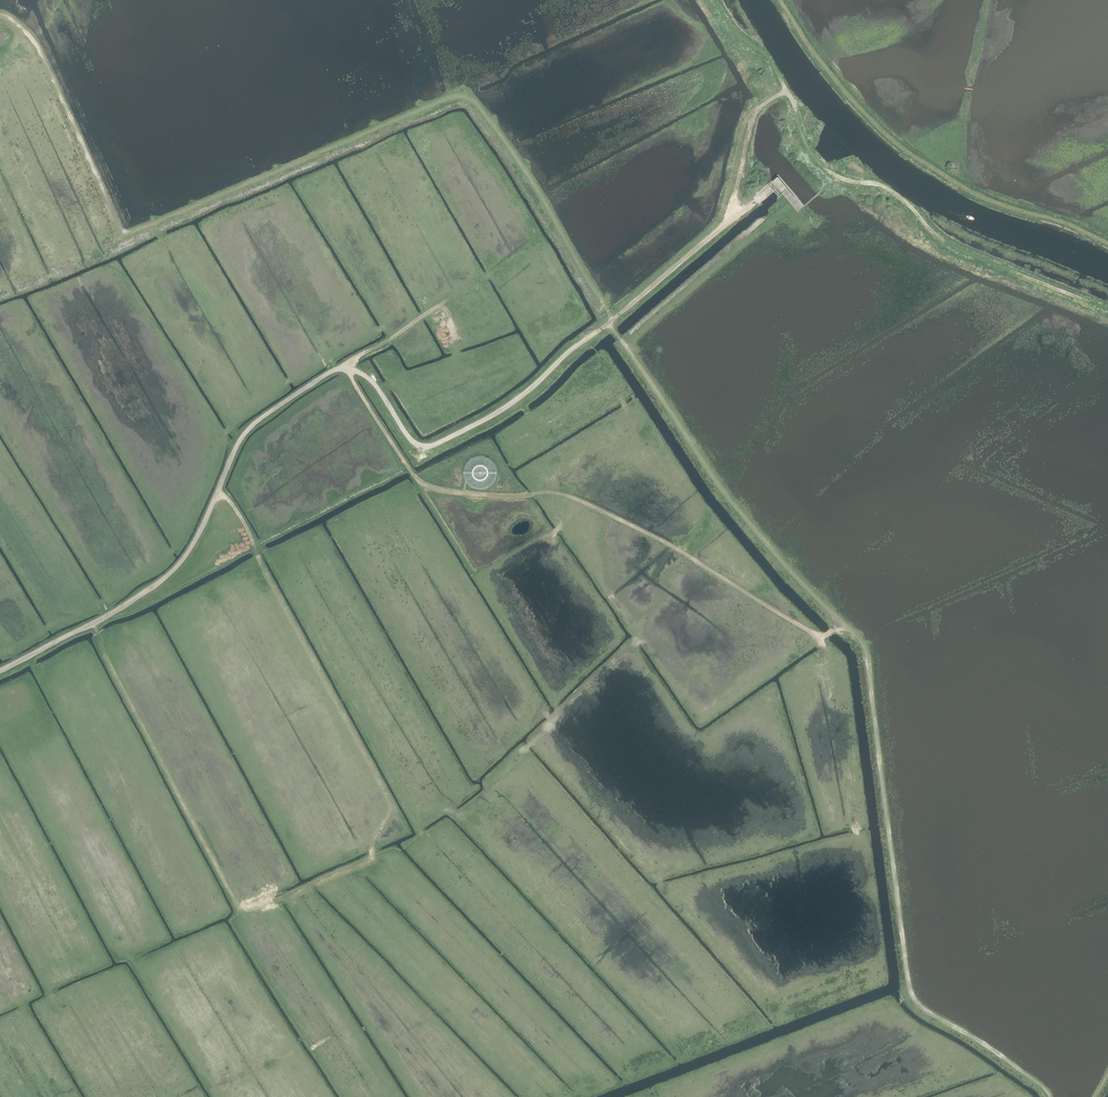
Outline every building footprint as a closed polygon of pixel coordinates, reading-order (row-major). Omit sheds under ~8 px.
[(786,187),(778,178),(773,183),(777,189),(781,192),(786,187)]
